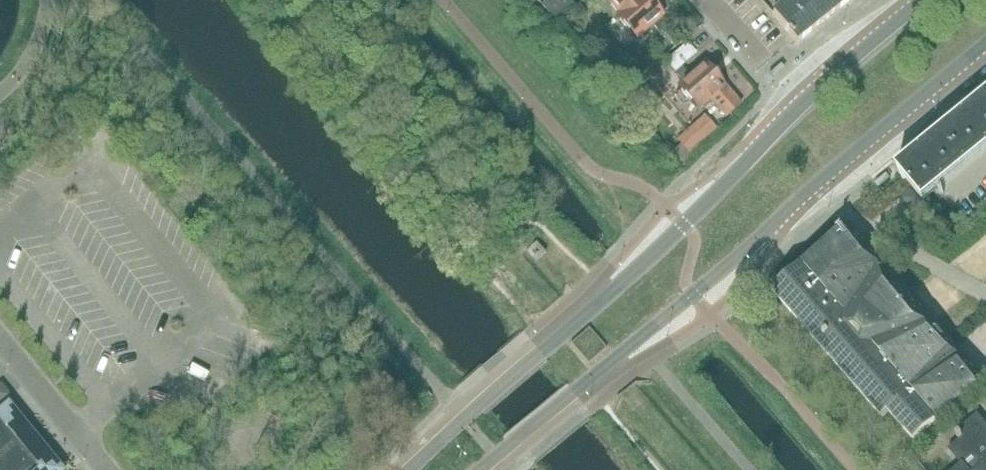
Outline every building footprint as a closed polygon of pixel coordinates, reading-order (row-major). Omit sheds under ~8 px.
[(559,4),(555,0),(547,0),(540,6),(557,25),(576,8),(569,0),(563,0),(559,4)] [(664,16),(651,0),(635,0),(616,16),(637,40),(655,23),(671,42),(678,36),(662,18),(664,16)] [(851,0),(791,0),(773,15),(797,44),(851,0)] [(674,73),(681,67),(673,57),(666,63),(674,73)] [(742,105),(726,87),(706,63),(678,87),(699,111),(717,94),(720,97),(733,113),(742,105)] [(897,168),(921,197),(985,144),(985,96),(897,168)] [(985,380),(854,229),(849,224),(844,228),(780,284),(772,290),(802,324),(882,418),(889,412),(914,441),(936,422),(936,423),(985,380)] [(978,414),(959,430),(962,433),(957,438),(959,441),(949,450),(949,451),(951,450),(962,463),(961,464),(962,465),(956,469),(985,469),(985,424),(978,414)] [(0,422),(0,469),(60,469),(22,424),(10,434),(0,422)]
